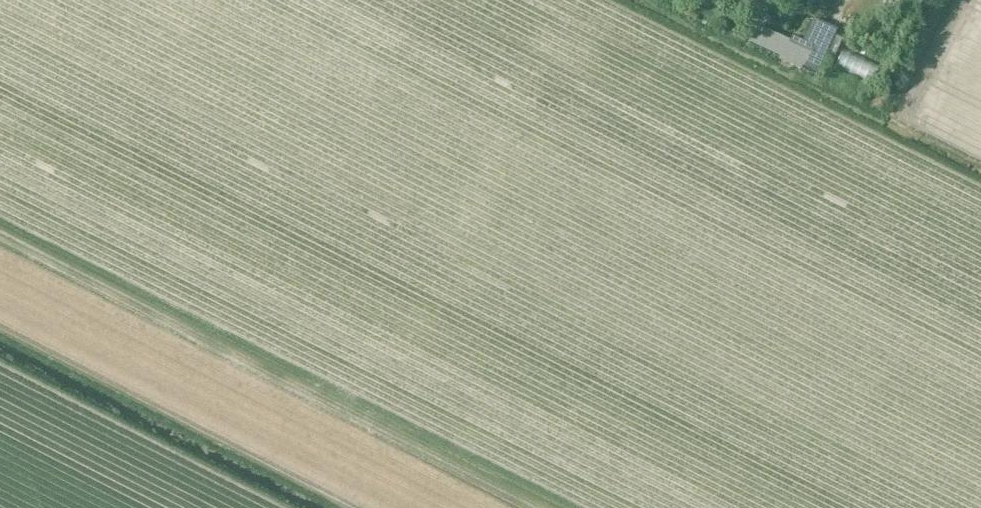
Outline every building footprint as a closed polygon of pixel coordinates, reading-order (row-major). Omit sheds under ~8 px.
[(842,41),(835,38),(837,32),(813,21),(802,42),(793,38),(789,44),(756,29),(747,45),(817,76),(824,62),(831,64),(842,41)]
